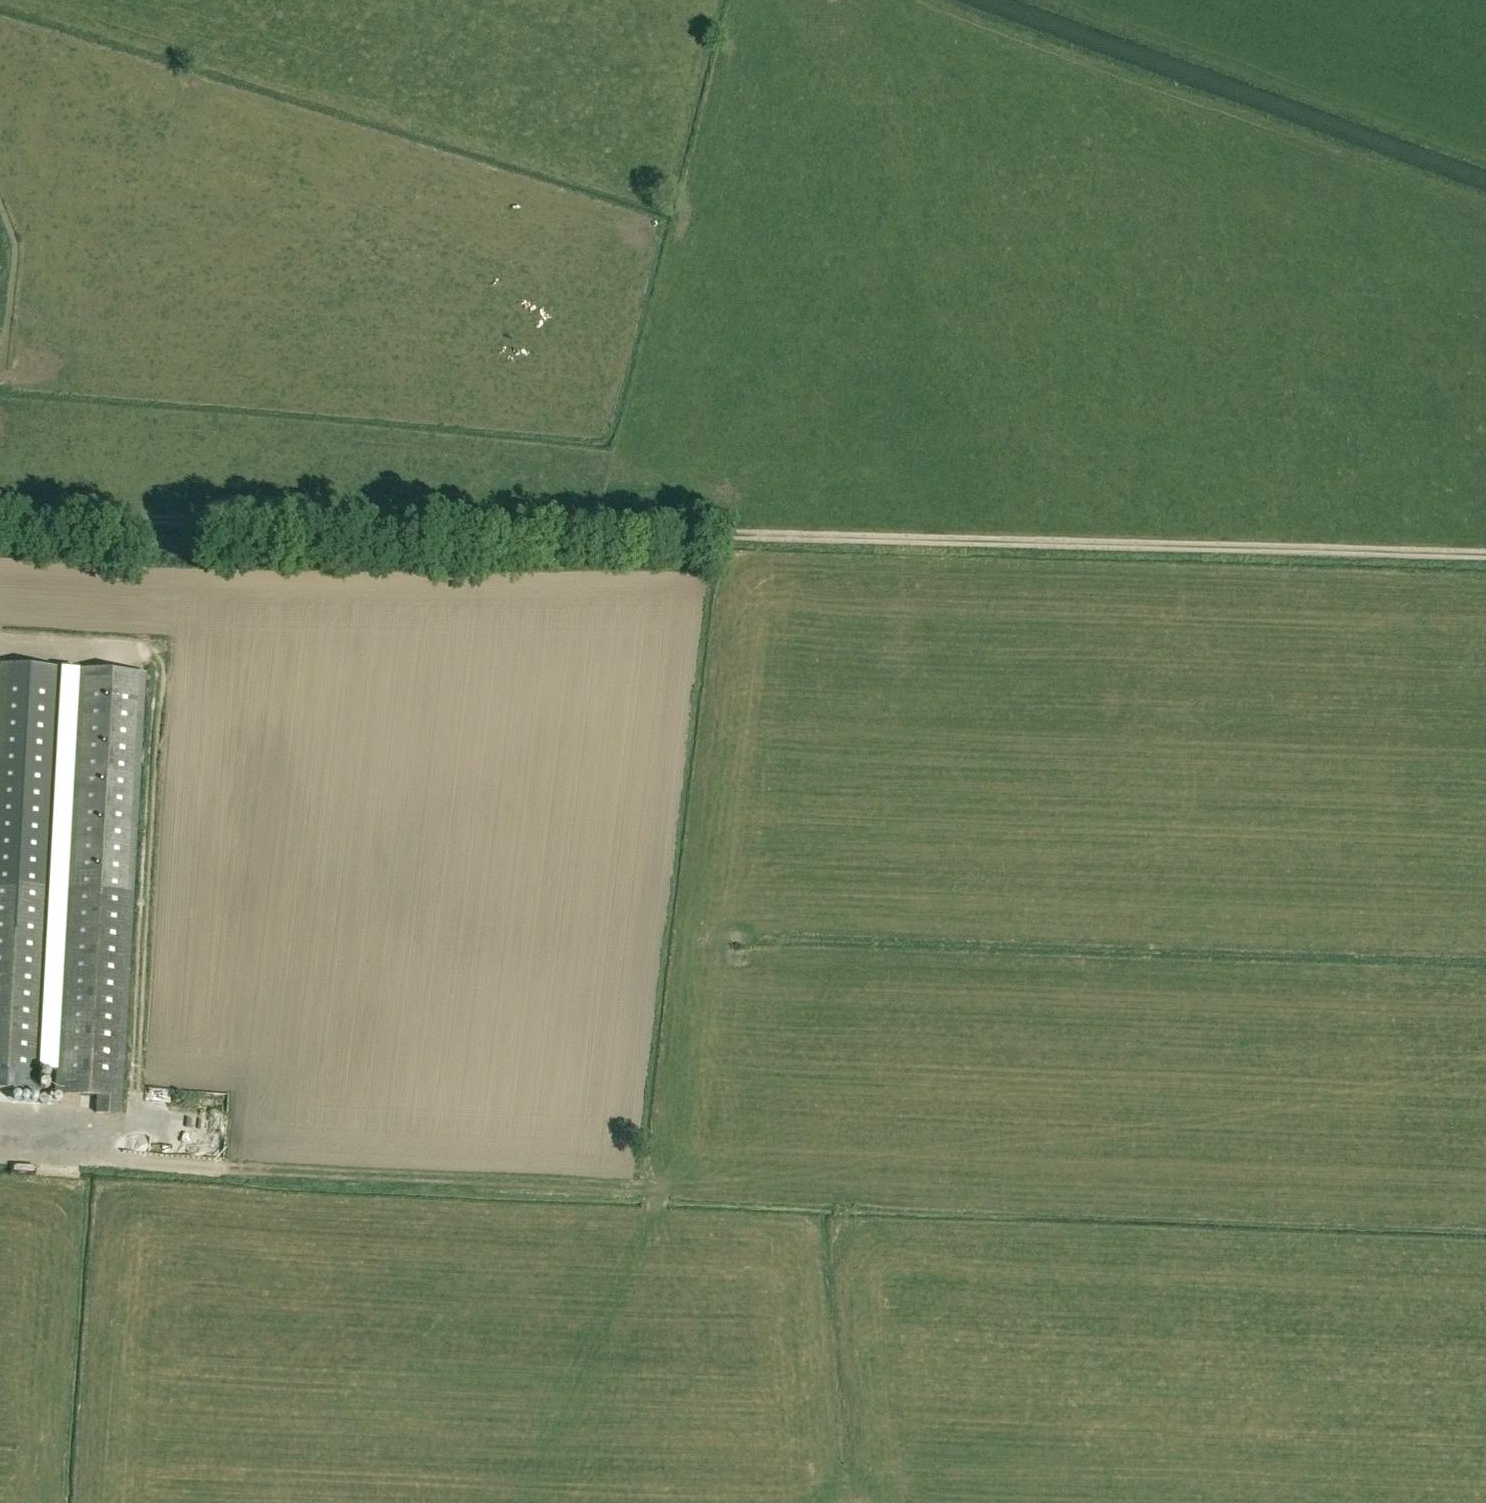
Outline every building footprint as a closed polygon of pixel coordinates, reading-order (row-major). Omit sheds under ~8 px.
[(40,1093),(50,887),(62,667),(0,663),(0,1091),(40,1093)] [(64,888),(54,1095),(98,1097),(97,1114),(121,1116),(122,1099),(134,892),(146,674),(77,670),(64,888)]
